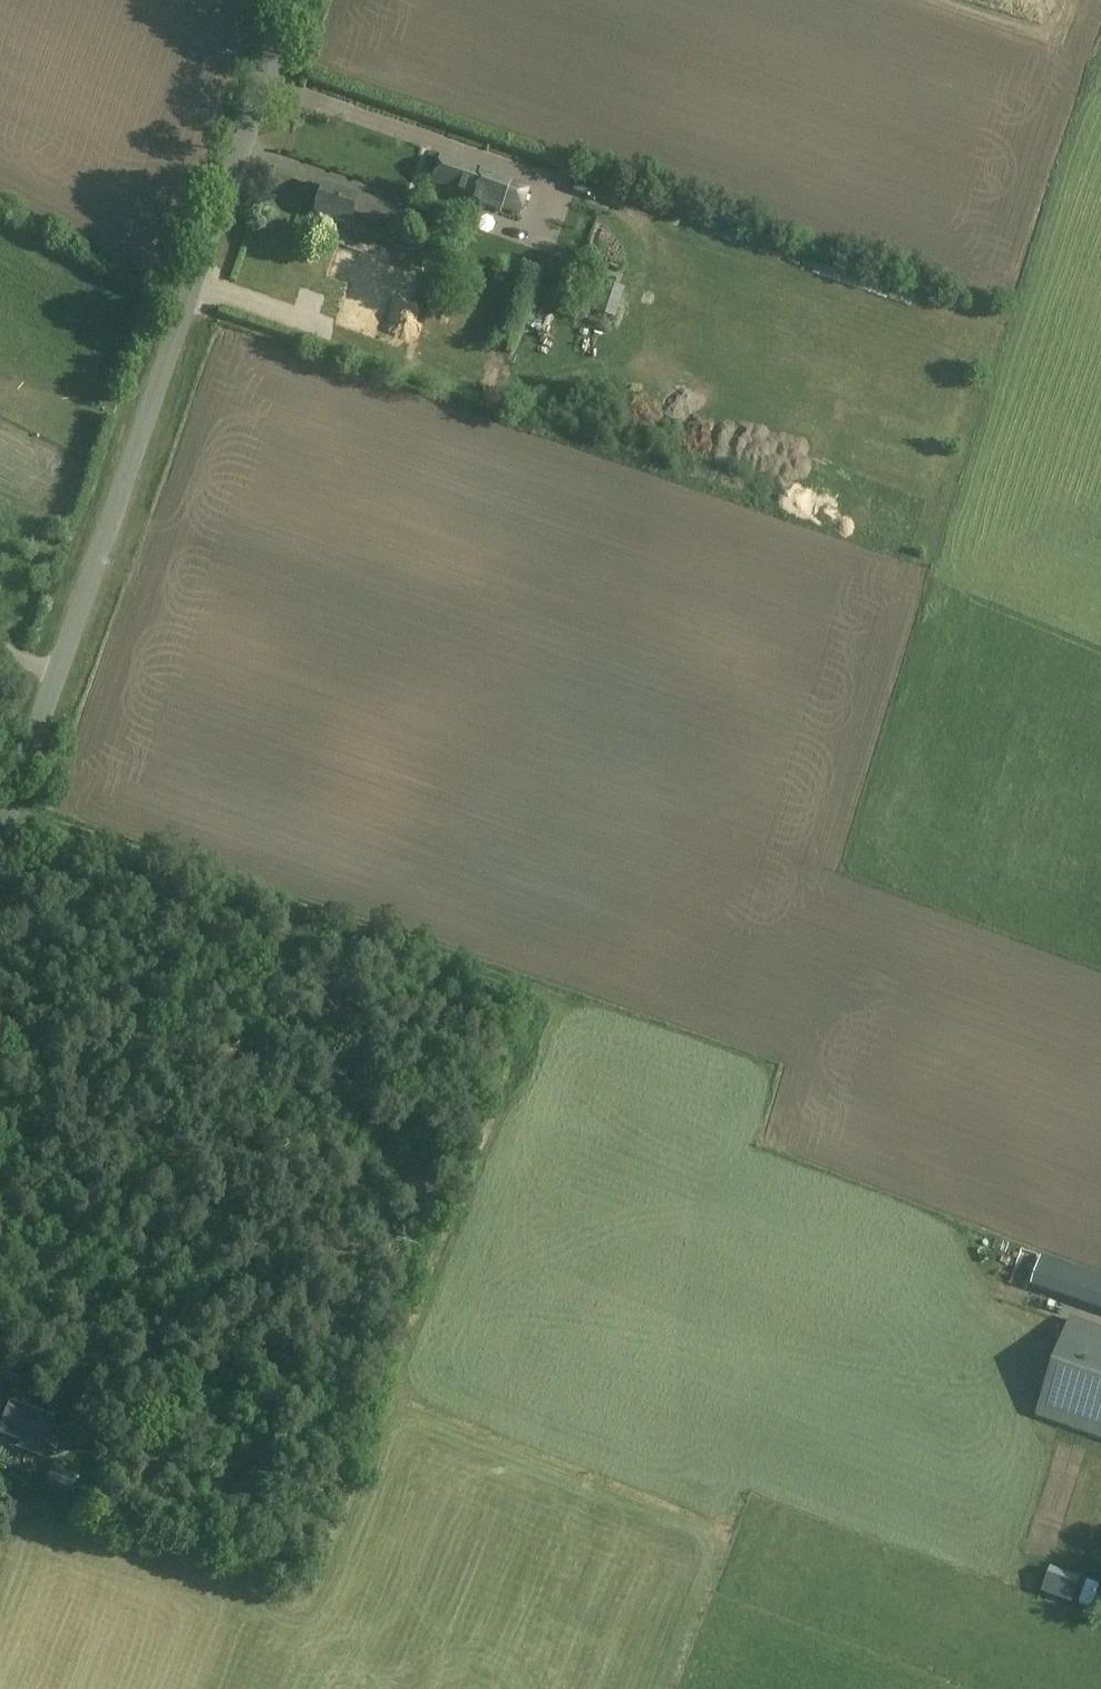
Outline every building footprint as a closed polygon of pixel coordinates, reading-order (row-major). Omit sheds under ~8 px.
[(510,182),(511,180),(479,169),(479,170),(439,156),(430,183),(470,197),(468,201),(500,212),(501,208),(518,213),(527,188),(510,182)] [(406,215),(407,214),(359,197),(358,201),(324,189),(314,215),(348,227),(352,215),(397,231),(401,232),(406,215)] [(426,222),(406,215),(401,232),(397,231),(396,235),(449,254),(457,232),(451,230),(454,223),(428,214),(426,222)] [(350,296),(346,295),(345,297),(340,313),(376,325),(382,305),(386,307),(398,269),(379,263),(373,261),(375,255),(351,247),(342,272),(357,277),(350,296)] [(1073,1289),(1100,1297),(1100,1272),(1080,1266),(1073,1289)] [(1073,1320),(1039,1415),(1100,1437),(1100,1330),(1073,1320)] [(22,1441),(22,1442),(41,1449),(51,1421),(9,1406),(0,1432),(0,1433),(22,1441)]
